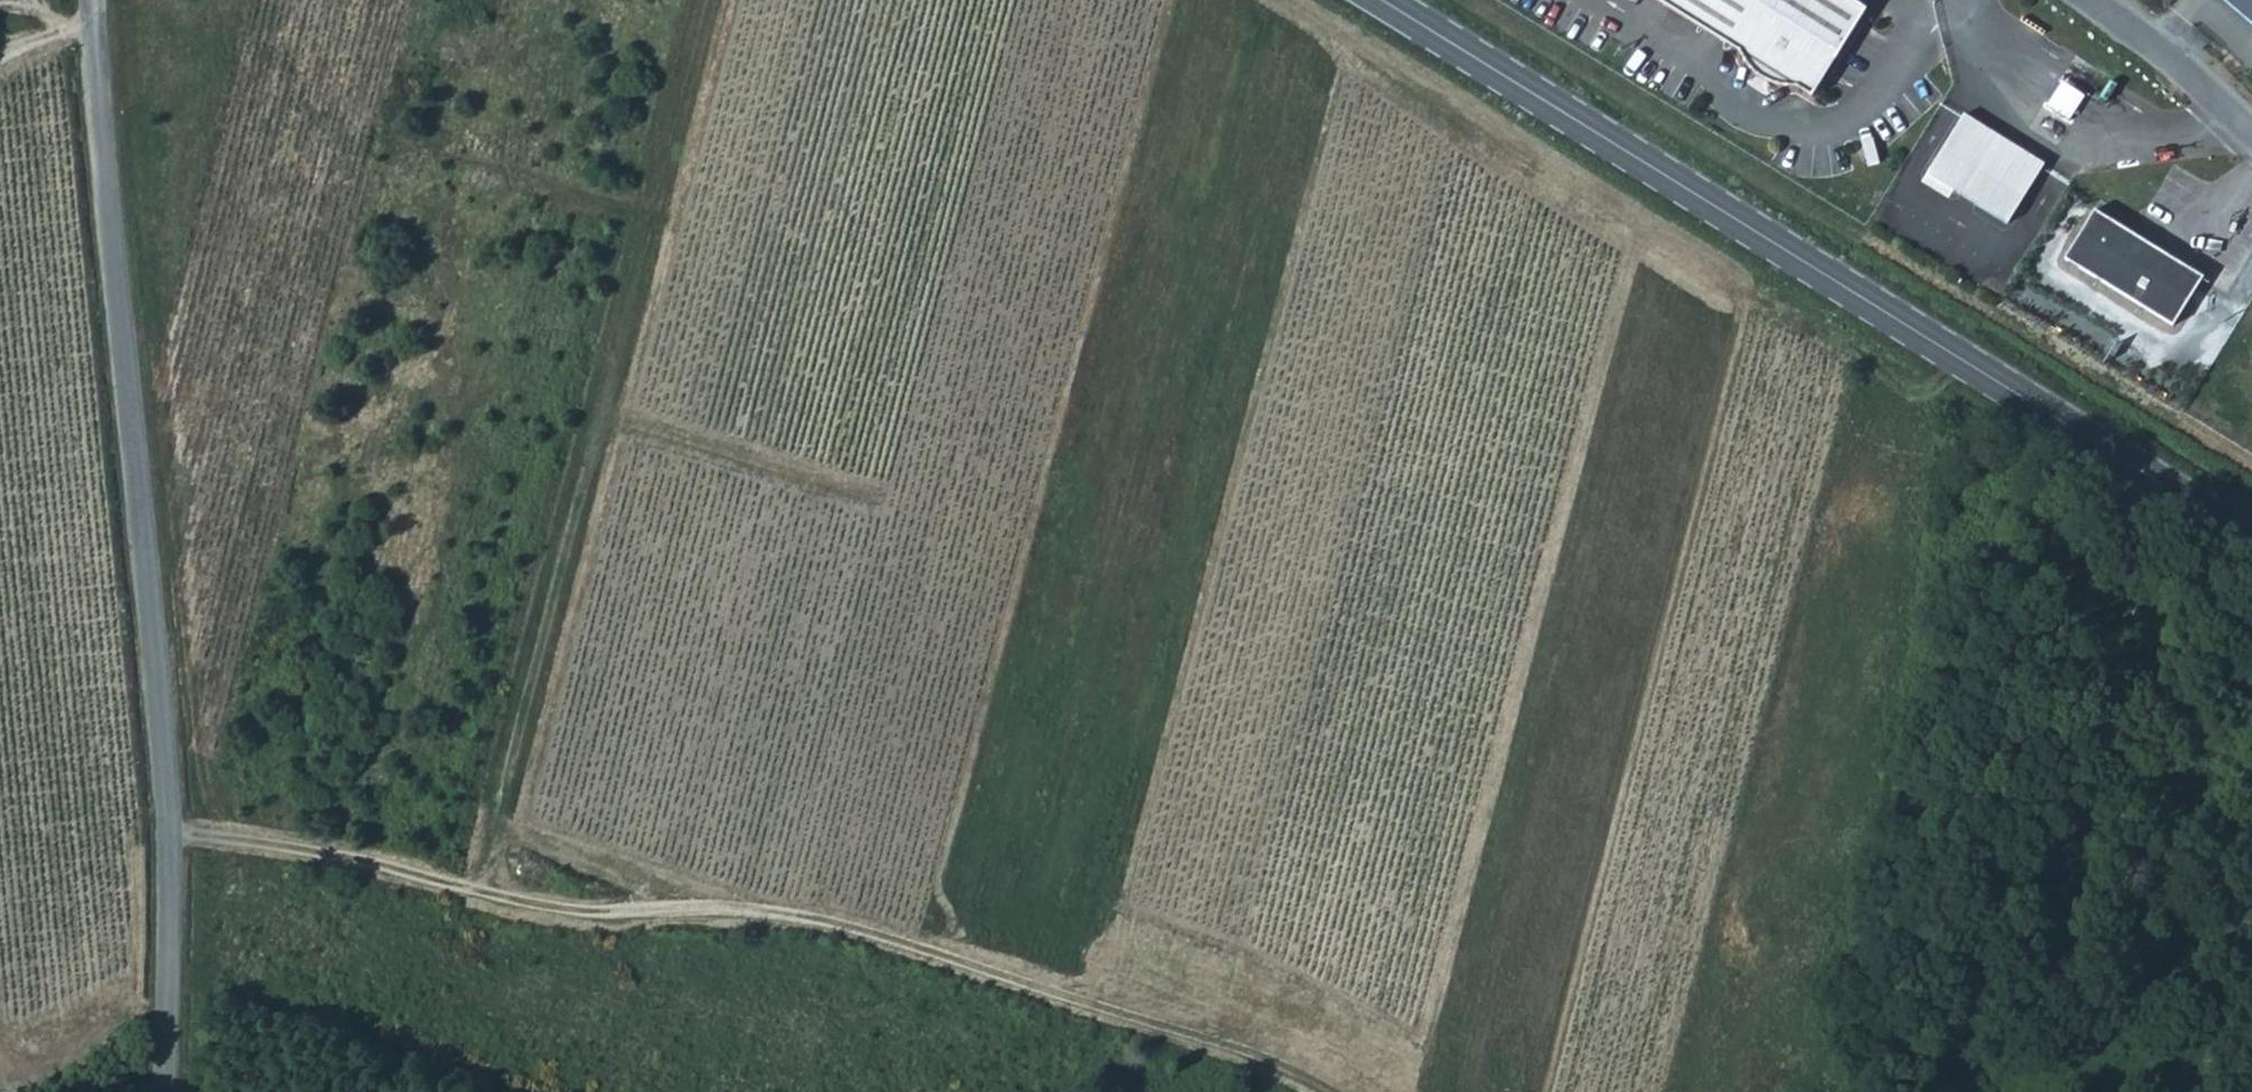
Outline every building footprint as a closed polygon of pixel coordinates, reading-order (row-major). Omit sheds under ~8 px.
[(1673,15),(1717,42),(1738,54),(1741,62),(1744,66),(1748,72),(1753,77),(1759,82),(1766,86),(1774,89),(1781,90),(1795,90),(1810,99),(1863,11),(1845,0),(1649,0),(1673,15)] [(2251,17),(2251,0),(2231,0),(2251,17)] [(2051,104),(2075,116),(2087,90),(2063,78),(2051,104)] [(2045,161),(1965,111),(1928,170),(2009,220),(2045,161)] [(2094,209),(2064,257),(2173,325),(2203,276),(2094,209)]
